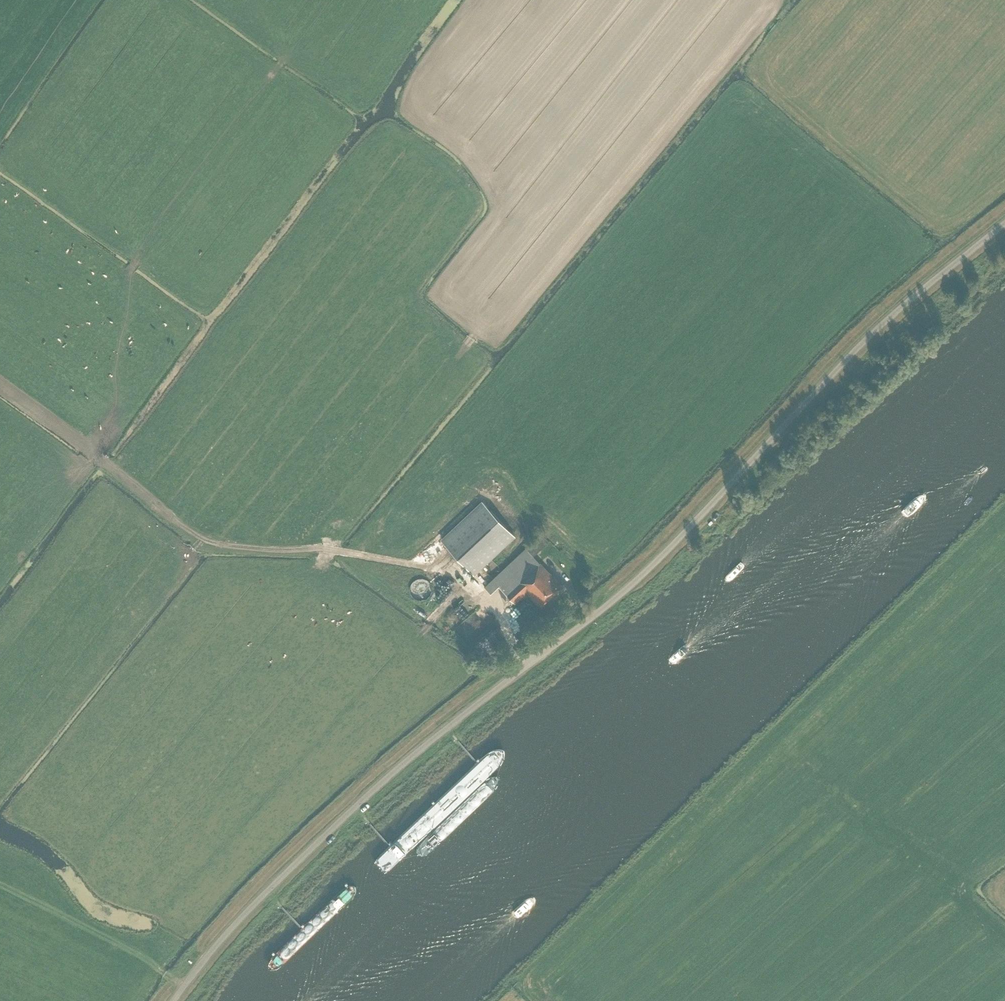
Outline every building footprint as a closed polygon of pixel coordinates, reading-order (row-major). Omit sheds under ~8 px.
[(515,538),(482,503),(441,541),(474,577),(515,538)] [(541,533),(484,587),(490,594),(499,586),(515,603),(526,593),(541,608),(563,587),(533,556),(549,541),(541,533)] [(418,578),(417,579),(416,579),(414,580),(413,581),(412,582),(411,583),(411,584),(410,586),(410,587),(410,588),(410,590),(410,591),(410,592),(410,593),(411,594),(411,595),(412,596),(413,597),(414,598),(415,599),(416,600),(418,600),(419,600),(420,600),(422,600),(423,600),(425,600),(426,599),(427,599),(428,598),(429,597),(430,596),(431,595),(431,593),(432,592),(432,590),(432,589),(432,587),(432,586),(431,585),(431,584),(430,583),(429,582),(429,581),(427,580),(426,580),(425,579),(423,578),(422,578),(420,578),(419,578),(418,578)]
